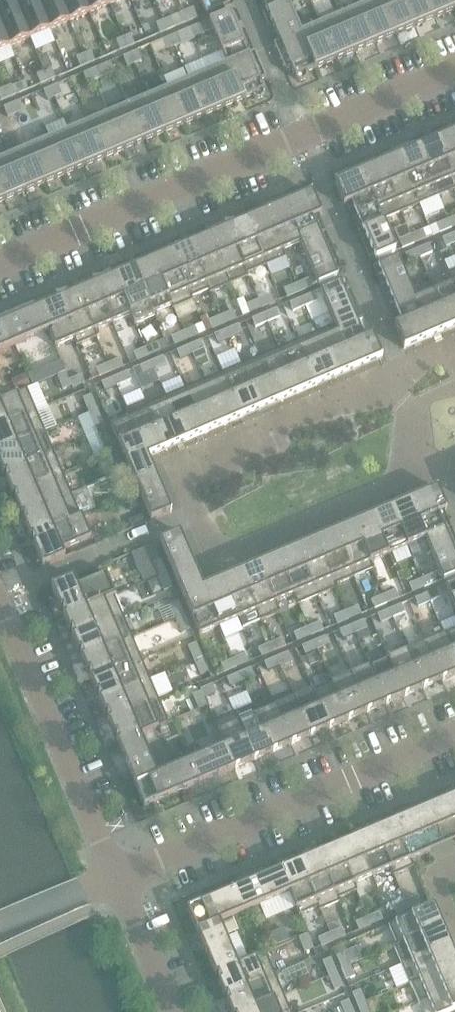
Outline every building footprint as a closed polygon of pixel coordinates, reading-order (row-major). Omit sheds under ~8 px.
[(38,0),(19,0),(15,2),(30,38),(50,30),(38,0)] [(61,0),(38,0),(50,30),(70,22),(61,0)] [(85,0),(61,0),(70,22),(90,13),(85,0)] [(108,0),(85,0),(90,13),(110,5),(108,0)] [(206,15),(228,6),(225,0),(200,0),(206,15)] [(288,0),(262,0),(280,41),(300,33),(301,32),(288,0)] [(380,0),(378,0),(360,8),(376,44),(395,36),(380,0)] [(404,0),(380,0),(395,36),(415,28),(404,0)] [(427,0),(404,0),(415,28),(435,19),(427,0)] [(451,0),(427,0),(435,19),(454,11),(454,10),(451,0)] [(15,2),(0,8),(0,22),(10,47),(30,38),(15,2)] [(198,18),(193,8),(187,11),(192,21),(198,18)] [(376,44),(360,8),(340,16),(356,53),(376,44)] [(192,21),(187,11),(179,14),(183,24),(192,21)] [(249,55),(230,12),(209,21),(213,31),(227,64),(228,63),(249,55)] [(356,53),(340,16),(320,24),(336,61),(356,53)] [(175,28),(170,18),(164,21),(168,31),(175,28)] [(168,31),(164,21),(156,24),(160,34),(168,31)] [(209,21),(190,29),(194,39),(213,31),(209,21)] [(0,22),(0,51),(10,47),(0,22)] [(336,61),(320,24),(301,32),(300,33),(316,70),(336,61)] [(190,29),(170,37),(174,47),(194,39),(190,29)] [(316,70),(300,33),(280,41),(280,42),(274,44),(285,71),(291,68),(296,79),(297,81),(298,82),(300,82),(302,82),(303,82),(305,81),(306,80),(307,79),(307,77),(307,75),(307,74),(307,73),(316,70)] [(135,45),(131,35),(124,38),(128,48),(135,45)] [(174,47),(170,37),(163,40),(167,50),(174,47)] [(128,48),(124,38),(116,41),(120,51),(128,48)] [(142,61),(137,51),(130,54),(135,64),(142,61)] [(95,62),(91,52),(84,55),(88,65),(95,62)] [(266,79),(255,52),(249,55),(228,63),(244,100),(253,96),(254,98),(255,99),(257,100),(258,100),(260,100),(261,99),(263,99),(264,97),(264,96),(265,94),(265,92),(260,82),(266,79)] [(135,64),(130,54),(123,57),(127,67),(135,64)] [(88,65),(84,55),(76,58),(81,68),(88,65)] [(244,100),(228,63),(227,64),(208,72),(224,109),(244,100)] [(102,78),(98,68),(91,71),(95,81),(102,78)] [(55,79),(51,69),(44,71),(49,81),(55,79)] [(49,81),(44,71),(37,75),(41,85),(49,81)] [(95,81),(91,71),(83,74),(87,84),(95,81)] [(224,109),(208,72),(188,80),(204,117),(224,109)] [(204,117),(188,80),(168,89),(184,125),(204,117)] [(62,95),(58,85),(51,88),(55,98),(62,95)] [(15,96),(11,86),(5,88),(9,98),(15,96)] [(5,88),(0,90),(0,99),(1,102),(9,98),(5,88)] [(55,98),(51,88),(43,91),(48,101),(55,98)] [(184,125),(168,89),(149,97),(164,134),(184,125)] [(164,134),(149,97),(129,105),(144,142),(164,134)] [(22,112),(18,102),(11,105),(15,115),(22,112)] [(15,115),(11,105),(4,108),(8,118),(15,115)] [(144,142),(129,105),(109,114),(124,151),(144,142)] [(124,151),(109,114),(89,122),(104,159),(124,151)] [(104,159),(89,122),(69,131),(85,168),(104,159)] [(85,168),(69,131),(49,139),(65,176),(85,168)] [(438,140),(454,179),(454,133),(438,140)] [(65,176),(49,139),(29,148),(45,184),(65,176)] [(438,140),(420,148),(440,197),(454,190),(454,179),(438,140)] [(45,184),(29,148),(9,156),(25,193),(45,184)] [(440,197),(420,148),(401,156),(421,205),(440,197)] [(9,156),(0,160),(0,189),(5,201),(25,193),(9,156)] [(421,205),(401,156),(382,164),(403,213),(421,205)] [(403,213),(382,164),(363,172),(372,194),(384,221),(403,213)] [(372,194),(363,172),(334,184),(344,207),(352,204),(351,203),(372,194)] [(322,216),(312,193),(285,205),(293,227),(314,219),(314,220),(322,216)] [(396,252),(383,221),(384,221),(372,194),(351,203),(352,204),(376,261),(396,252)] [(300,244),(293,227),(285,205),(266,213),(285,258),(286,258),(283,251),(300,244)] [(285,258),(266,213),(247,221),(266,266),(285,258)] [(338,277),(314,220),(314,219),(293,227),(300,244),(318,285),(338,277)] [(452,229),(449,220),(437,225),(440,234),(452,229)] [(266,266),(247,221),(228,229),(248,274),(266,266)] [(248,274),(228,229),(210,237),(230,286),(231,285),(227,275),(244,268),(246,275),(248,274)] [(427,239),(423,231),(411,236),(415,244),(427,239)] [(454,234),(442,239),(446,247),(454,244),(454,236),(454,234)] [(415,244),(411,236),(399,241),(403,250),(415,244)] [(230,286),(210,237),(191,245),(211,293),(230,286)] [(211,293),(191,245),(172,253),(193,301),(192,298),(209,291),(210,294),(211,293)] [(433,253),(429,245),(416,250),(420,258),(433,253)] [(420,258),(416,250),(405,255),(408,263),(420,258)] [(193,301),(172,253),(153,261),(174,309),(193,301)] [(416,299),(399,257),(378,266),(399,316),(419,308),(415,299),(416,299)] [(153,261),(134,269),(155,318),(156,317),(154,314),(171,307),(173,310),(174,309),(153,261)] [(155,318),(134,269),(116,277),(136,325),(155,318)] [(449,273),(430,281),(450,330),(454,328),(454,288),(449,273)] [(136,325),(116,277),(97,285),(113,323),(130,316),(135,326),(136,325)] [(312,288),(308,279),(296,284),(299,293),(312,288)] [(450,330),(430,281),(429,282),(433,291),(416,299),(415,299),(419,308),(432,338),(450,330)] [(362,332),(341,282),(320,291),(338,332),(342,340),(362,332)] [(299,293),(296,284),(284,290),(287,298),(299,293)] [(113,323),(97,285),(78,293),(97,338),(98,338),(95,331),(113,323)] [(97,338),(78,293),(59,301),(78,346),(97,338)] [(317,302),(314,293),(302,298),(305,307),(317,302)] [(274,304),(270,295),(258,300),(262,309),(274,304)] [(305,307),(302,298),(290,303),(293,312),(305,307)] [(262,309),(258,300),(246,305),(250,314),(262,309)] [(78,346),(59,301),(40,309),(50,331),(49,332),(55,348),(74,340),(77,346),(78,346)] [(432,338),(419,308),(399,316),(402,323),(394,327),(404,349),(432,338)] [(40,309),(0,326),(0,341),(4,351),(49,332),(50,331),(40,309)] [(280,318),(276,309),(264,314),(268,323),(280,318)] [(236,320),(233,311),(221,316),(224,325),(236,320)] [(268,323),(264,314),(252,319),(256,328),(268,323)] [(224,325),(221,316),(209,321),(212,330),(224,325)] [(242,334),(239,325),(226,330),(230,339),(242,334)] [(199,336),(195,327),(183,332),(187,341),(199,336)] [(230,339),(226,330),(214,335),(218,344),(230,339)] [(187,341),(183,332),(171,337),(175,346),(187,341)] [(355,370),(342,340),(338,332),(320,340),(336,378),(355,370)] [(382,359),(372,336),(365,339),(362,332),(342,340),(355,370),(382,359)] [(336,378),(320,340),(301,348),(317,386),(336,378)] [(204,350),(201,341),(189,346),(192,355),(204,350)] [(161,352),(158,343),(146,348),(149,357),(161,352)] [(192,355),(189,346),(177,351),(180,360),(192,355)] [(149,357),(146,348),(133,353),(137,362),(149,357)] [(317,386),(301,348),(282,356),(298,394),(317,386)] [(298,394),(282,356),(263,364),(280,402),(298,394)] [(167,365),(163,357),(151,362),(155,371),(167,365)] [(124,367),(120,359),(108,364),(111,373),(124,367)] [(155,371),(151,362),(139,367),(143,376),(155,371)] [(111,373),(108,364),(96,369),(99,378),(111,373)] [(280,402),(263,364),(244,372),(261,410),(280,402)] [(72,387),(69,380),(66,372),(57,376),(63,390),(72,387)] [(132,380),(128,372),(114,378),(117,386),(132,380)] [(261,410),(244,372),(226,380),(242,418),(261,410)] [(32,387),(27,374),(13,381),(18,393),(27,389),(32,387)] [(85,384),(81,375),(69,380),(72,387),(73,389),(85,384)] [(117,386),(114,378),(101,383),(105,392),(117,386)] [(242,418),(226,380),(207,388),(223,426),(242,418)] [(223,426),(207,388),(188,396),(204,434),(223,426)] [(18,393),(0,400),(0,427),(36,411),(27,389),(18,393)] [(97,410),(91,395),(83,399),(89,413),(97,410)] [(204,434),(188,396),(169,404),(185,442),(204,434)] [(167,450),(146,401),(127,409),(148,458),(167,450)] [(185,442),(169,404),(151,411),(147,401),(146,401),(167,450),(185,442)] [(148,458),(127,409),(126,410),(130,420),(111,428),(135,484),(156,476),(148,458)] [(104,424),(97,410),(89,413),(95,428),(104,424)] [(45,433),(36,411),(0,427),(0,452),(45,433)] [(54,453),(45,433),(0,452),(0,468),(3,475),(54,453)] [(115,452),(109,437),(101,441),(107,455),(115,452)] [(121,466),(115,452),(107,455),(113,470),(121,466)] [(12,496),(63,474),(54,453),(3,475),(4,476),(6,475),(9,481),(6,482),(12,496)] [(21,517),(72,495),(63,474),(12,496),(12,497),(15,496),(18,502),(15,503),(21,517)] [(171,513),(156,476),(135,484),(151,521),(171,513)] [(133,494),(127,479),(118,483),(125,497),(133,494)] [(447,512),(437,489),(410,500),(423,530),(442,522),(439,515),(447,512)] [(139,508),(133,494),(125,497),(131,512),(139,508)] [(30,538),(82,516),(82,515),(80,515),(72,495),(21,517),(21,518),(24,517),(26,523),(24,524),(30,538)] [(423,530),(410,500),(391,508),(407,547),(425,539),(426,539),(423,530)] [(407,547),(391,508),(372,516),(389,555),(407,547)] [(62,550),(91,538),(82,516),(30,538),(30,539),(33,538),(35,544),(33,545),(42,567),(65,558),(62,550)] [(389,555),(372,516),(354,524),(373,569),(371,563),(389,555)] [(442,522),(423,530),(426,539),(425,539),(443,580),(454,575),(454,552),(442,522)] [(373,569),(354,524),(335,532),(354,577),(373,569)] [(354,577),(335,532),(316,540),(336,589),(337,588),(336,585),(354,577)] [(196,570),(180,533),(160,542),(175,579),(196,570)] [(336,589),(316,540),(297,548),(318,597),(336,589)] [(318,597),(297,548),(278,556),(299,605),(318,597)] [(299,605),(278,556),(259,564),(280,613),(276,603),(293,595),(298,605),(299,605)] [(167,573),(161,559),(152,563),(158,577),(167,573)] [(280,613),(259,564),(240,572),(261,621),(280,613)] [(219,627),(203,588),(196,570),(175,579),(199,635),(219,627)] [(261,621),(240,572),(222,580),(238,619),(256,611),(260,621),(261,621)] [(63,617),(116,595),(106,573),(77,585),(74,578),(51,588),(60,609),(62,608),(65,615),(63,616),(63,617)] [(173,588),(167,573),(158,577),(164,591),(173,588)] [(437,583),(433,574),(421,579),(425,588),(437,583)] [(425,588),(421,579),(409,585),(412,593),(425,588)] [(238,619),(222,580),(203,588),(219,627),(238,619)] [(445,586),(454,610),(454,582),(445,586)] [(442,597),(439,589),(426,594),(430,602),(442,597)] [(399,599),(396,590),(384,595),(387,604),(399,599)] [(430,602),(426,594),(414,599),(418,607),(430,602)] [(72,638),(123,617),(115,596),(116,596),(116,595),(63,617),(69,631),(72,630),(74,636),(72,637),(72,638)] [(387,604),(384,595),(371,601),(375,609),(387,604)] [(185,616),(179,601),(170,605),(176,619),(185,616)] [(404,613),(401,605),(389,610),(392,618),(404,613)] [(362,615),(358,606),(346,611),(350,620),(362,615)] [(392,618),(389,610),(377,615),(380,623),(392,618)] [(350,620),(346,611),(334,617),(337,625),(350,620)] [(191,630),(185,616),(176,619),(182,634),(191,630)] [(81,659),(132,638),(123,617),(72,638),(78,652),(81,651),(83,657),(80,658),(81,659)] [(370,637),(363,620),(351,626),(354,634),(358,642),(370,637)] [(324,631),(320,622),(308,627),(312,636),(324,631)] [(354,634),(351,626),(339,630),(343,639),(354,634)] [(312,636),(308,627),(294,634),(297,642),(312,636)] [(445,635),(454,659),(454,631),(445,635)] [(445,635),(426,643),(442,682),(454,676),(454,659),(445,635)] [(329,645),(325,636),(313,641),(317,650),(329,645)] [(90,680),(141,659),(132,638),(81,659),(87,673),(90,672),(92,678),(89,679),(90,680)] [(286,647),(282,638),(271,643),(274,652),(286,647)] [(317,650),(313,641),(301,646),(305,655),(317,650)] [(202,658),(196,643),(188,647),(194,661),(202,658)] [(274,652),(271,643),(258,649),(262,657),(274,652)] [(442,682),(426,643),(407,651),(424,689),(442,682)] [(424,689),(407,651),(388,658),(405,697),(424,689)] [(291,661),(288,652),(276,657),(279,666),(291,661)] [(322,661),(318,653),(308,658),(311,666),(322,661)] [(249,663),(245,654),(233,659),(237,668),(249,663)] [(279,666),(276,657),(263,662),(267,671),(279,666)] [(209,672),(202,658),(194,661),(200,676),(209,672)] [(405,697),(388,658),(369,666),(386,705),(405,697)] [(99,701),(150,680),(141,659),(90,680),(96,694),(99,693),(101,699),(98,700),(99,701)] [(237,668),(233,659),(221,665),(224,673),(237,668)] [(386,705),(369,666),(351,674),(367,713),(386,705)] [(254,676),(250,668),(238,673),(242,681),(254,676)] [(242,681),(238,673),(226,678),(229,686),(242,681)] [(367,713),(351,674),(332,682),(349,721),(367,713)] [(108,722),(159,701),(150,680),(99,701),(105,715),(108,714),(110,720),(107,721),(108,722)] [(349,721),(332,682),(314,689),(331,729),(349,721)] [(216,692),(212,684),(200,689),(201,692),(203,697),(216,692)] [(331,729),(314,689),(296,697),(312,737),(331,729)] [(296,697),(293,690),(273,698),(276,705),(293,745),(312,737),(296,697)] [(206,704),(203,697),(201,692),(192,695),(198,708),(206,704)] [(168,723),(159,701),(108,722),(114,736),(116,735),(119,741),(116,742),(117,743),(140,734),(168,723)] [(293,745),(276,705),(258,713),(274,753),(293,745)] [(256,761),(235,711),(215,719),(226,745),(227,745),(237,769),(256,761)] [(274,753),(258,713),(240,721),(236,711),(235,711),(256,761),(274,753)] [(157,774),(140,734),(117,743),(134,784),(157,774)] [(237,769),(227,745),(226,745),(180,765),(190,789),(237,769)] [(190,789),(180,765),(157,774),(134,784),(144,808),(190,789)] [(440,802),(427,808),(393,822),(413,867),(414,867),(411,860),(443,847),(454,842),(454,796),(440,802)] [(413,867),(393,822),(375,830),(394,875),(413,867)] [(394,875),(375,830),(356,838),(372,877),(390,869),(393,876),(394,875)] [(372,877),(356,838),(337,846),(356,891),(357,891),(355,884),(372,877)] [(356,891),(337,846),(318,854),(339,903),(340,902),(339,899),(356,891)] [(339,903),(318,854),(299,862),(320,911),(339,903)] [(320,911),(299,862),(281,870),(291,893),(290,894),(299,916),(318,908),(319,911),(320,911)] [(291,893),(281,870),(233,890),(243,913),(290,894),(291,893)] [(243,913),(233,890),(187,910),(197,933),(220,923),(243,913)] [(421,905),(417,896),(405,902),(409,910),(421,905)] [(409,910),(405,902),(393,907),(397,915),(409,910)] [(394,946),(442,926),(434,906),(389,925),(396,944),(393,945),(394,946)] [(383,921),(380,912),(367,917),(371,926),(383,921)] [(371,926),(367,917),(355,923),(359,931),(371,926)] [(232,920),(221,924),(225,935),(236,930),(232,920)] [(237,965),(220,923),(197,933),(215,975),(237,965)] [(402,965),(450,945),(442,926),(394,946),(402,965)] [(346,937),(342,928),(330,933),(333,942),(346,937)] [(289,941),(284,929),(269,935),(274,947),(289,941)] [(333,942),(330,933),(318,938),(322,947),(329,944),(333,942)] [(313,949),(307,935),(299,938),(305,953),(313,949)] [(454,965),(454,956),(450,945),(402,965),(409,984),(454,965)] [(224,996),(275,974),(266,953),(237,965),(215,975),(215,977),(218,975),(221,981),(218,982),(224,996)] [(350,965),(345,953),(336,956),(342,969),(350,965)] [(337,973),(331,958),(322,962),(328,976),(337,973)] [(355,977),(350,965),(342,969),(346,980),(355,977)] [(409,984),(410,985),(420,981),(427,998),(454,987),(454,965),(409,984)] [(343,987),(337,973),(328,976),(335,991),(343,987)] [(284,995),(275,974),(224,996),(224,997),(227,996),(230,1002),(227,1003),(231,1011),(244,1011),(284,995)] [(427,998),(433,1011),(450,1011),(454,1010),(454,987),(427,998)] [(366,1002),(361,990),(352,994),(357,1006),(366,1002)] [(284,995),(244,1011),(291,1011),(284,995)] [(349,1000),(340,1004),(342,1008),(344,1011),(354,1011),(349,1000)] [(366,1002),(357,1006),(360,1011),(370,1011),(366,1002)]
